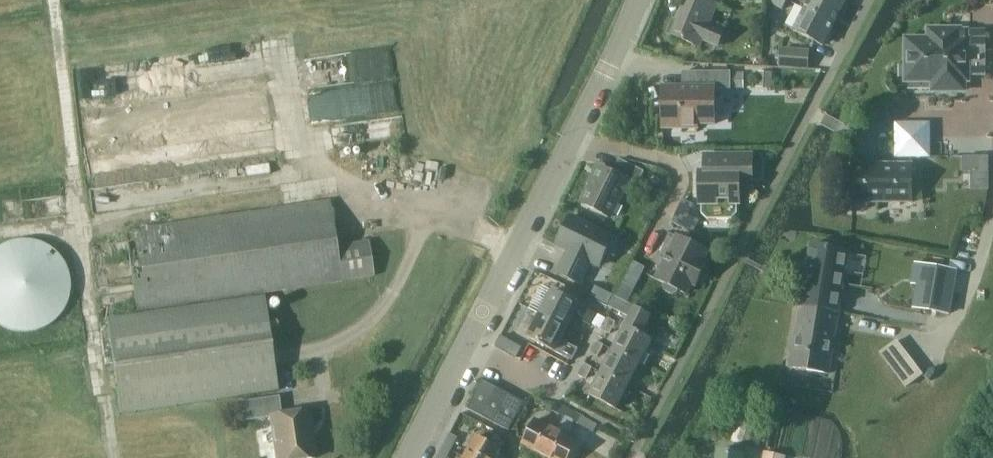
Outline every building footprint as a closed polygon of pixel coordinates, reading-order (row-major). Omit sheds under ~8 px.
[(710,23),(718,4),(708,0),(687,0),(678,23),(674,21),(668,34),(700,47),(702,42),(719,49),(727,31),(710,23)] [(788,1),(787,0),(772,0),(770,3),(783,10),(788,1)] [(805,9),(835,24),(846,3),(841,0),(810,0),(805,9)] [(824,46),(835,24),(805,9),(794,30),(824,46)] [(967,75),(985,75),(985,30),(966,31),(966,32),(959,32),(959,31),(931,31),(931,40),(908,40),(908,79),(935,79),(935,89),(963,89),(963,79),(967,79),(967,75)] [(303,55),(305,84),(397,76),(394,47),(303,55)] [(782,50),(780,66),(808,68),(810,52),(782,50)] [(731,89),(731,72),(683,72),(683,88),(663,88),(663,128),(698,128),(698,124),(715,124),(715,89),(731,89)] [(774,72),(758,72),(758,86),(774,86),(774,72)] [(741,89),(741,73),(732,73),(731,89),(741,89)] [(932,156),(931,136),(931,123),(896,124),(896,159),(932,158),(932,156)] [(958,138),(931,136),(932,156),(957,156),(958,138)] [(972,185),(990,186),(991,152),(964,151),(963,168),(973,168),(972,185)] [(737,204),(738,203),(740,203),(740,204),(741,204),(740,185),(753,185),(753,155),(705,155),(705,172),(700,172),(700,205),(701,205),(701,204),(702,204),(702,214),(708,219),(731,218),(737,214),(737,204)] [(613,173),(601,167),(583,203),(611,217),(628,182),(638,186),(645,171),(620,159),(613,173)] [(912,165),(852,165),(852,202),(912,202),(912,165)] [(328,202),(126,232),(138,315),(340,284),(340,281),(373,277),(368,242),(335,247),(328,202)] [(557,246),(568,251),(558,273),(581,284),(592,263),(600,266),(614,237),(572,216),(557,246)] [(69,283),(69,275),(66,266),(63,258),(56,250),(47,242),(41,239),(33,236),(23,234),(11,235),(5,237),(0,239),(0,326),(1,326),(9,329),(19,331),(30,330),(38,328),(47,323),(54,317),(59,311),(65,303),(68,292),(69,283)] [(703,261),(708,251),(679,236),(658,279),(666,283),(664,286),(666,290),(673,294),(677,292),(678,289),(687,294),(692,283),(697,285),(699,280),(704,282),(710,271),(705,269),(708,264),(703,261)] [(850,251),(811,244),(800,306),(839,313),(850,251)] [(920,264),(913,307),(950,314),(958,270),(920,264)] [(609,306),(615,295),(616,292),(597,282),(590,296),(609,306)] [(622,285),(617,296),(628,302),(634,291),(622,285)] [(552,290),(540,313),(567,327),(579,304),(552,290)] [(652,314),(635,305),(615,295),(609,306),(630,316),(614,348),(640,362),(652,339),(642,334),(652,314)] [(264,298),(107,321),(121,414),(217,400),(278,391),(264,298)] [(800,306),(790,367),(829,373),(839,313),(800,306)] [(582,320),(591,325),(597,313),(588,308),(582,320)] [(579,347),(561,339),(567,327),(540,313),(529,337),(555,351),(565,355),(573,359),(579,347)] [(616,321),(609,317),(602,329),(610,333),(616,321)] [(504,338),(499,346),(519,356),(523,348),(504,338)] [(604,345),(595,341),(590,352),(598,356),(604,345)] [(897,341),(889,347),(898,358),(906,352),(897,341)] [(629,384),(640,362),(614,348),(602,370),(629,384)] [(586,379),(593,367),(585,362),(578,375),(586,379)] [(617,408),(629,384),(602,370),(590,394),(617,408)] [(467,409),(481,416),(496,387),(482,380),(467,409)] [(510,394),(496,387),(481,416),(495,423),(510,394)] [(509,430),(523,402),(510,394),(495,423),(509,430)] [(308,411),(281,415),(278,397),(237,403),(240,422),(270,418),(276,457),(315,457),(308,411)] [(568,408),(555,401),(550,409),(554,411),(564,416),(568,408)] [(544,455),(549,457),(570,457),(579,442),(566,436),(574,421),(577,423),(582,415),(568,408),(564,416),(557,430),(544,455)] [(526,438),(522,444),(544,455),(557,430),(547,425),(535,419),(526,438)] [(451,450),(458,436),(450,432),(443,446),(451,450)] [(466,457),(467,457),(497,457),(502,449),(477,436),(466,457)] [(451,450),(443,446),(437,457),(447,457),(451,450)]
